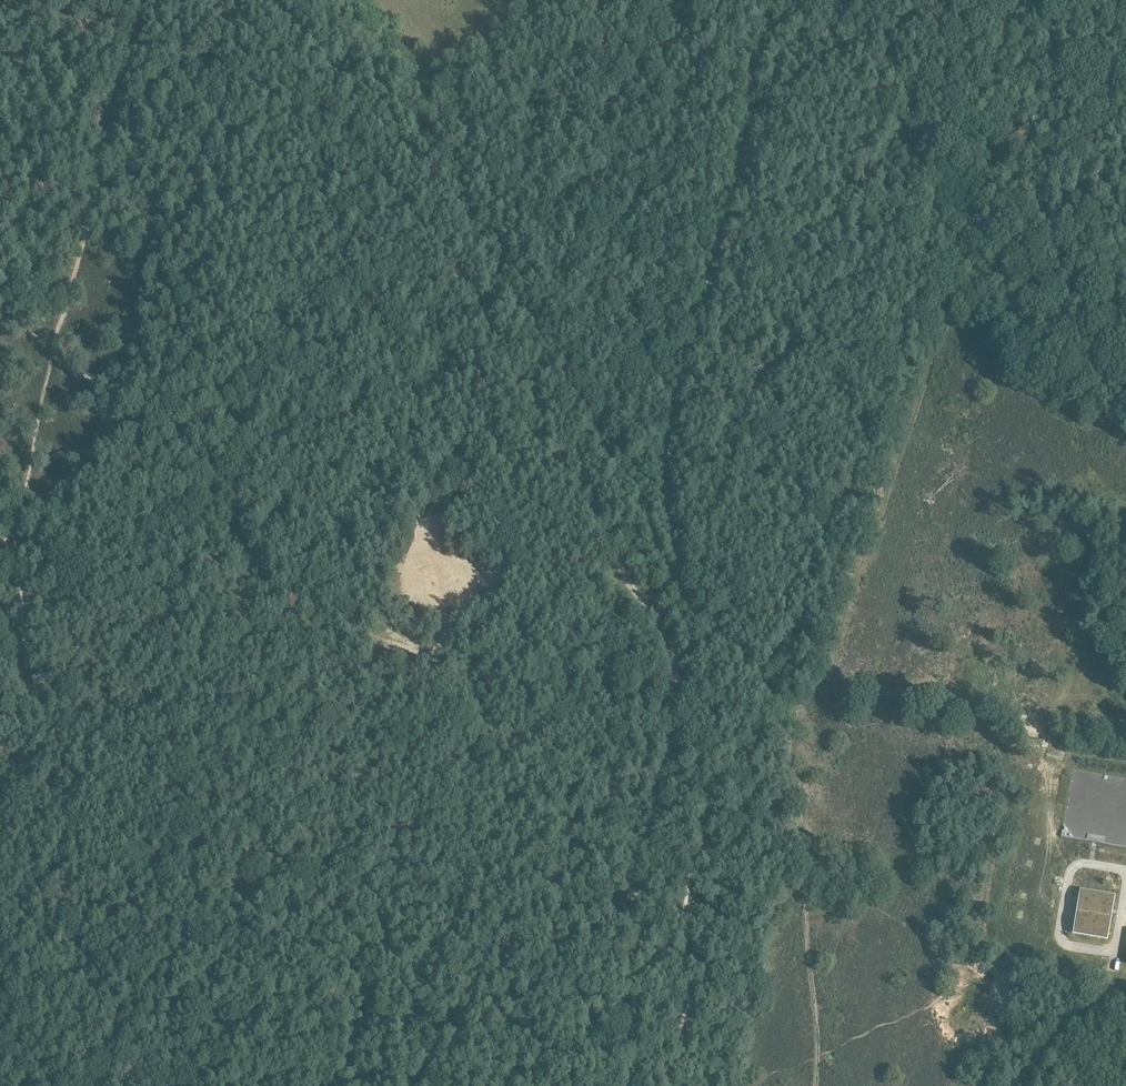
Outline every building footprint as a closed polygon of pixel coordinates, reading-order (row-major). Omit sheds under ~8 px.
[(1061,837),(1125,849),(1125,778),(1072,769),(1061,837)] [(1072,935),(1108,941),(1115,896),(1080,890),(1072,935)]
